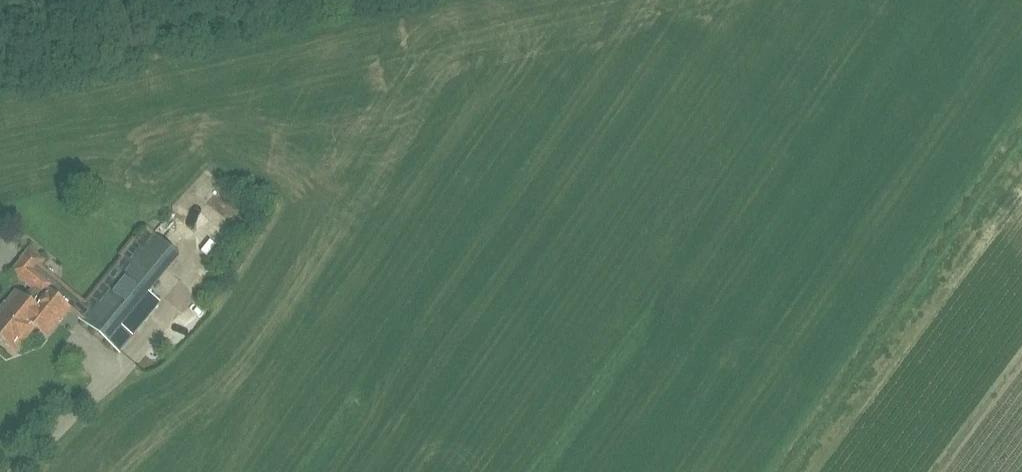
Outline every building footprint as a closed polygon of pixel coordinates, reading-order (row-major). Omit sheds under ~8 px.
[(142,247),(121,272),(81,320),(120,352),(159,304),(148,295),(179,258),(146,230),(136,242),(142,247)] [(41,297),(32,307),(16,293),(0,312),(0,340),(13,351),(34,327),(45,336),(67,308),(46,291),(51,284),(45,279),(34,270),(42,260),(28,249),(22,257),(10,271),(28,287),(41,297)]
